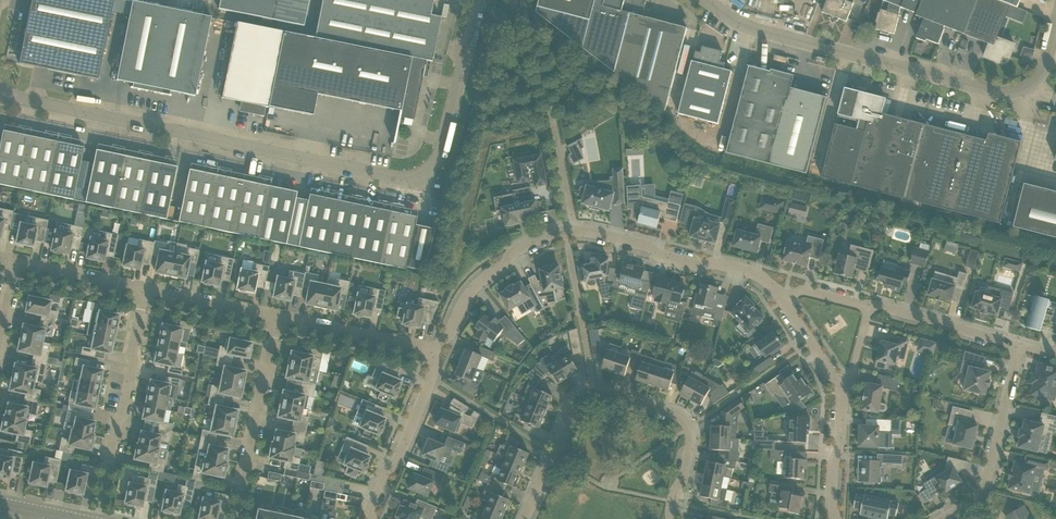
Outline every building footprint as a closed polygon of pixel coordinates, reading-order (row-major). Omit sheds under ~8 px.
[(15,51),(21,53),(19,63),(34,66),(98,79),(100,69),(111,11),(129,14),(132,2),(122,0),(32,0),(27,23),(21,22),(19,32),(21,32),(20,36),(18,35),(15,51)] [(309,0),(220,0),(218,9),(304,26),(309,0)] [(430,61),(432,61),(441,17),(430,15),(433,0),(322,0),(315,38),(430,61)] [(590,21),(538,7),(537,12),(615,73),(634,0),(596,0),(590,21)] [(538,7),(590,21),(596,0),(540,0),(538,7)] [(684,39),(687,28),(647,18),(648,15),(642,13),(643,10),(644,10),(646,0),(634,0),(615,73),(665,111),(684,39)] [(822,12),(830,15),(829,17),(829,18),(838,21),(838,20),(839,18),(846,21),(853,3),(854,0),(827,0),(822,12)] [(890,3),(901,7),(902,8),(914,12),(919,0),(882,0),(890,3)] [(977,0),(922,0),(916,16),(924,18),(944,26),(953,30),(964,34),(977,0)] [(964,34),(985,43),(994,46),(997,38),(1010,5),(996,0),(977,0),(964,34)] [(118,69),(116,80),(133,83),(132,87),(131,87),(130,87),(148,91),(148,89),(151,90),(154,90),(154,92),(171,95),(169,94),(170,91),(195,96),(195,95),(187,93),(189,83),(203,16),(211,18),(211,17),(167,8),(132,1),(132,2),(129,14),(118,69)] [(892,30),(895,31),(899,14),(901,7),(890,3),(887,11),(881,10),(878,19),(875,29),(881,31),(880,32),(880,33),(889,35),(888,34),(889,33),(891,33),(892,30)] [(1010,5),(1006,16),(1023,22),(1028,12),(1017,8),(1010,5)] [(943,28),(944,26),(924,18),(916,38),(926,42),(927,40),(938,44),(944,29),(943,28)] [(236,22),(223,87),(221,98),(222,98),(223,96),(241,99),(240,104),(242,104),(241,110),(256,113),(256,114),(261,115),(260,116),(264,116),(266,107),(268,107),(269,104),(283,32),(236,22)] [(397,123),(411,126),(413,120),(423,69),(429,70),(430,61),(283,32),(269,104),(313,113),(317,94),(399,111),(397,123)] [(1008,61),(1009,59),(1015,45),(997,38),(994,46),(985,43),(983,48),(987,49),(984,57),(999,63),(1002,63),(1005,63),(1008,61)] [(962,39),(959,47),(965,49),(968,41),(962,39)] [(718,124),(729,82),(732,71),(723,69),(725,63),(720,62),(723,52),(702,46),(700,56),(695,55),(696,52),(696,51),(693,61),(692,61),(690,72),(678,114),(718,124)] [(770,72),(749,66),(727,152),(806,173),(826,97),(791,88),(794,76),(771,69),(770,72)] [(835,124),(822,177),(851,185),(904,199),(923,124),(882,114),(886,99),(859,92),(845,88),(838,114),(841,115),(839,125),(835,124)] [(923,124),(904,199),(926,204),(1000,223),(1019,152),(1021,142),(989,133),(987,141),(923,124)] [(0,144),(0,185),(19,189),(30,136),(3,130),(0,144)] [(19,189),(46,194),(57,142),(30,136),(19,189)] [(582,138),(567,146),(571,153),(569,155),(569,156),(570,158),(571,162),(572,161),(574,164),(584,159),(582,149),(584,148),(582,138)] [(57,142),(46,194),(73,200),(84,147),(57,142)] [(112,208),(123,156),(96,150),(85,202),(112,208)] [(513,160),(516,173),(518,184),(530,181),(534,180),(535,186),(535,187),(547,184),(546,178),(547,178),(546,177),(545,173),(546,173),(545,172),(541,154),(513,160)] [(123,156),(112,208),(139,214),(150,161),(123,156)] [(150,161),(139,214),(166,219),(177,167),(150,161)] [(609,211),(612,203),(614,203),(615,205),(625,205),(623,168),(613,168),(613,182),(605,182),(603,190),(585,185),(582,186),(580,188),(579,191),(580,194),(582,196),(585,196),(583,203),(592,206),(591,209),(600,211),(600,208),(609,211)] [(179,222),(205,227),(216,175),(189,170),(179,222)] [(243,181),(216,175),(205,227),(232,233),(243,181)] [(270,186),(243,181),(232,233),(259,239),(270,186)] [(1024,184),(1013,227),(1055,238),(1055,191),(1024,184)] [(677,222),(679,211),(681,205),(683,197),(671,194),(668,205),(663,204),(663,203),(655,201),(645,198),(645,199),(642,199),(642,185),(636,186),(627,186),(628,209),(632,209),(632,218),(639,220),(638,223),(650,226),(651,226),(657,228),(657,226),(656,226),(657,222),(658,222),(660,215),(664,216),(664,219),(677,222)] [(297,192),(270,186),(259,239),(298,247),(308,200),(296,198),(297,192)] [(531,187),(513,191),(513,194),(494,197),(496,211),(504,210),(505,214),(504,215),(504,217),(505,217),(506,224),(505,224),(506,226),(519,224),(518,217),(523,216),(523,217),(539,214),(536,201),(533,201),(531,187)] [(298,247),(325,253),(336,200),(309,194),(308,200),(298,247)] [(36,195),(35,198),(33,207),(46,210),(48,198),(36,195)] [(780,214),(781,210),(782,211),(785,201),(778,199),(778,201),(767,198),(764,210),(780,214)] [(730,224),(736,201),(727,199),(721,222),(730,224)] [(325,253),(352,258),(363,206),(336,200),(325,253)] [(716,243),(718,233),(721,224),(697,218),(699,209),(684,205),(679,222),(693,225),(690,237),(716,243)] [(352,258),(379,264),(390,211),(363,206),(352,258)] [(3,224),(10,225),(12,215),(13,211),(0,208),(0,238),(3,224)] [(103,209),(101,216),(108,217),(110,210),(103,209)] [(556,209),(540,213),(542,223),(558,220),(556,209)] [(390,211),(379,264),(406,269),(406,267),(423,271),(435,229),(415,225),(417,217),(390,211)] [(16,243),(18,244),(19,245),(23,246),(25,245),(33,247),(34,241),(43,243),(44,240),(45,234),(48,220),(32,217),(30,225),(20,223),(18,232),(16,243)] [(53,240),(51,251),(53,251),(54,252),(59,253),(60,252),(68,254),(69,248),(78,250),(81,239),(83,228),(67,224),(57,222),(55,230),(53,240)] [(769,243),(772,233),(773,228),(758,224),(755,235),(737,230),(733,246),(757,253),(760,241),(769,243)] [(86,258),(88,258),(89,260),(94,261),(95,260),(103,261),(104,255),(114,257),(118,235),(102,232),(100,240),(90,238),(88,247),(86,258)] [(231,236),(229,242),(237,244),(238,237),(231,236)] [(785,250),(782,260),(807,267),(810,257),(819,260),(821,249),(824,240),(816,238),(813,248),(806,246),(787,241),(785,250)] [(141,263),(149,265),(154,241),(154,242),(138,239),(137,247),(127,245),(122,265),(124,266),(125,267),(130,268),(131,267),(139,269),(141,263)] [(154,241),(149,265),(150,265),(152,255),(158,256),(155,272),(162,274),(163,275),(170,277),(175,254),(166,252),(167,243),(154,241)] [(175,254),(170,277),(177,278),(178,277),(185,279),(189,263),(196,264),(199,250),(186,247),(186,245),(177,243),(175,254)] [(277,262),(280,245),(273,244),(270,260),(277,262)] [(874,251),(860,247),(851,245),(850,250),(848,256),(840,253),(834,274),(852,278),(856,264),(869,267),(874,251)] [(910,263),(925,267),(929,252),(919,249),(915,248),(910,263)] [(971,250),(966,267),(975,270),(980,252),(971,250)] [(264,251),(262,260),(264,263),(268,264),(271,252),(264,251)] [(229,282),(231,271),(234,259),(218,256),(216,264),(206,262),(202,282),(203,282),(204,284),(209,285),(211,284),(219,286),(220,280),(229,282)] [(578,266),(577,266),(580,282),(591,280),(599,278),(607,277),(607,270),(609,260),(596,258),(596,259),(591,258),(591,260),(589,259),(589,260),(587,262),(586,262),(587,264),(585,265),(585,268),(579,269),(578,266)] [(1023,263),(1006,258),(1003,267),(1020,272),(1023,263)] [(241,269),(239,279),(237,289),(238,290),(239,291),(244,292),(246,291),(254,293),(255,287),(264,289),(266,278),(269,267),(253,263),(251,271),(241,269)] [(631,307),(644,311),(648,293),(651,282),(641,280),(644,270),(640,269),(640,270),(637,269),(637,267),(624,263),(621,275),(622,275),(620,283),(618,292),(634,296),(631,307)] [(540,285),(533,288),(544,309),(553,305),(549,298),(555,294),(554,289),(563,288),(562,284),(564,284),(563,276),(561,276),(559,266),(555,267),(554,266),(545,267),(545,269),(541,270),(544,286),(541,286),(540,285)] [(879,271),(876,280),(886,283),(884,287),(900,292),(903,280),(908,281),(910,272),(897,268),(896,272),(882,268),(881,272),(879,271)] [(300,296),(302,287),(304,274),(289,271),(287,279),(277,277),(273,297),(275,297),(276,299),(281,300),(282,299),(290,300),(291,295),(300,296)] [(391,271),(389,279),(397,281),(398,273),(391,271)] [(928,295),(936,298),(936,300),(942,302),(942,299),(951,302),(955,287),(963,289),(967,274),(959,271),(957,278),(946,274),(944,283),(932,279),(928,295)] [(314,307),(320,308),(325,285),(316,283),(318,275),(304,273),(304,274),(302,287),(309,288),(305,304),(313,305),(314,307)] [(680,301),(685,285),(674,282),(674,283),(671,282),(670,280),(658,277),(653,297),(655,297),(655,301),(669,304),(667,310),(683,314),(686,302),(680,301)] [(325,285),(320,308),(327,310),(329,309),(336,310),(339,294),(346,296),(349,282),(336,279),(334,287),(325,285)] [(606,283),(600,282),(602,298),(603,298),(612,299),(614,284),(606,283)] [(544,309),(533,288),(531,283),(530,284),(532,288),(526,292),(521,283),(514,287),(513,286),(512,286),(512,287),(509,289),(508,288),(507,289),(508,290),(500,295),(502,297),(500,297),(504,304),(505,303),(510,310),(517,306),(524,302),(528,310),(531,308),(534,306),(537,312),(543,308),(543,309),(544,309)] [(699,294),(697,293),(694,304),(693,310),(696,315),(704,317),(713,319),(722,321),(725,309),(717,307),(720,294),(719,296),(717,295),(719,288),(712,286),(702,283),(699,294)] [(398,307),(396,317),(403,319),(402,324),(404,324),(405,326),(410,327),(411,326),(419,327),(420,322),(429,324),(438,303),(444,304),(450,291),(431,287),(428,300),(418,298),(417,306),(406,304),(405,309),(398,307)] [(371,311),(381,313),(385,291),(369,288),(367,296),(357,294),(353,314),(355,314),(356,315),(361,317),(362,316),(370,317),(371,311)] [(971,308),(981,311),(981,313),(987,315),(987,313),(997,316),(1000,307),(1009,310),(1014,293),(994,288),(992,296),(976,291),(971,308)] [(1043,330),(1041,330),(1044,320),(1055,324),(1055,303),(1029,295),(1029,296),(1034,297),(1029,315),(1026,325),(1021,324),(1020,324),(1043,331),(1043,330)] [(746,296),(738,304),(730,312),(750,331),(756,325),(758,326),(763,321),(762,319),(764,317),(753,306),(754,305),(746,296)] [(42,315),(40,322),(54,325),(57,312),(49,310),(51,301),(29,297),(28,303),(26,304),(25,309),(26,310),(26,312),(42,315)] [(106,305),(92,302),(90,310),(92,310),(89,323),(96,324),(116,328),(116,327),(117,326),(118,321),(118,320),(119,315),(104,312),(106,305)] [(498,325),(501,323),(493,314),(493,315),(489,319),(488,318),(486,317),(485,316),(484,316),(481,321),(480,321),(475,328),(479,330),(476,338),(486,342),(488,337),(494,342),(501,333),(504,330),(498,325)] [(605,317),(601,321),(601,325),(609,324),(610,317),(605,317)] [(78,320),(71,319),(70,325),(76,327),(78,320)] [(188,343),(192,323),(178,320),(176,327),(162,324),(161,329),(160,330),(159,335),(160,336),(159,337),(179,341),(186,343),(188,343)] [(20,338),(42,342),(44,336),(52,337),(54,325),(40,322),(39,328),(23,325),(22,330),(21,331),(20,336),(20,337),(20,338)] [(113,341),(116,328),(96,324),(89,323),(87,335),(94,337),(113,341)] [(632,323),(630,330),(637,332),(639,325),(632,323)] [(641,324),(639,331),(650,335),(652,327),(641,324)] [(504,335),(518,345),(525,339),(514,326),(508,331),(504,335)] [(556,335),(553,328),(543,333),(547,340),(556,335)] [(577,328),(569,331),(573,355),(582,353),(577,328)] [(596,330),(589,331),(590,339),(597,337),(599,337),(598,329),(596,330)] [(757,374),(775,361),(771,355),(784,346),(773,331),(756,344),(764,356),(751,365),(757,374)] [(905,355),(909,340),(890,336),(889,343),(877,340),(876,347),(880,348),(880,352),(879,352),(875,366),(886,369),(887,364),(895,366),(896,358),(898,353),(905,355)] [(75,353),(81,354),(84,355),(95,357),(103,359),(105,352),(110,353),(112,349),(113,348),(114,343),(113,341),(94,337),(91,349),(82,347),(82,348),(77,346),(75,353)] [(159,337),(157,350),(176,354),(178,346),(185,348),(186,343),(179,341),(159,337)] [(32,361),(46,364),(49,351),(50,344),(42,343),(42,342),(20,338),(18,351),(33,354),(32,361)] [(220,346),(217,358),(231,361),(233,355),(248,358),(249,357),(250,356),(251,351),(250,349),(252,343),(227,338),(225,347),(220,346)] [(936,345),(921,340),(919,348),(924,349),(923,355),(932,358),(934,351),(936,345)] [(659,346),(663,347),(670,350),(671,344),(661,341),(659,346)] [(613,372),(619,354),(621,347),(610,344),(602,368),(613,372)] [(936,345),(934,351),(943,354),(945,347),(936,344),(936,345)] [(204,346),(197,345),(196,352),(203,353),(204,346)] [(599,345),(592,346),(594,359),(601,357),(599,345)] [(461,362),(477,369),(482,356),(493,361),(496,353),(480,347),(477,354),(466,349),(461,362)] [(288,365),(318,371),(323,351),(308,348),(307,355),(291,351),(290,356),(289,357),(288,362),(288,364),(288,365)] [(174,366),(176,354),(157,350),(155,351),(154,356),(155,358),(154,362),(168,365),(167,372),(181,375),(183,368),(174,366)] [(986,357),(965,351),(960,373),(967,374),(964,390),(985,395),(987,386),(989,387),(991,381),(989,380),(991,372),(980,369),(983,357),(986,358),(986,357)] [(558,352),(554,355),(568,377),(572,375),(573,377),(578,373),(577,372),(579,371),(569,355),(563,358),(558,352)] [(557,384),(568,377),(554,355),(551,357),(549,354),(541,359),(543,361),(537,365),(544,371),(547,374),(549,371),(557,384)] [(619,354),(613,372),(625,376),(631,358),(619,354)] [(634,368),(639,370),(636,379),(647,383),(653,366),(655,359),(638,354),(637,357),(634,368)] [(80,379),(100,383),(101,382),(102,377),(101,375),(103,370),(88,367),(90,361),(76,358),(74,365),(83,367),(80,379)] [(221,380),(243,384),(246,371),(230,368),(231,361),(217,358),(215,366),(224,367),(221,380)] [(355,358),(351,367),(361,371),(364,362),(355,358)] [(653,366),(647,383),(658,386),(663,369),(665,363),(655,359),(653,366)] [(12,377),(34,382),(35,375),(44,377),(46,364),(32,361),(31,367),(15,364),(14,369),(12,370),(11,375),(12,376),(12,377)] [(400,367),(377,362),(371,377),(379,380),(375,389),(380,391),(377,398),(386,402),(389,395),(394,397),(395,396),(396,395),(398,390),(398,389),(401,381),(395,379),(400,367)] [(462,390),(474,398),(478,391),(471,386),(473,382),(472,381),(477,369),(461,362),(455,375),(466,380),(462,390)] [(665,363),(663,369),(658,386),(669,390),(671,383),(677,385),(681,371),(676,369),(677,366),(666,362),(665,363)] [(300,388),(314,391),(318,371),(288,365),(285,378),(301,381),(300,388)] [(547,374),(544,371),(537,365),(532,370),(543,379),(547,374)] [(1039,365),(1037,373),(1033,372),(1030,384),(1034,385),(1032,394),(1041,396),(1040,403),(1049,405),(1051,398),(1054,399),(1055,391),(1055,389),(1055,369),(1039,365)] [(532,370),(528,375),(531,378),(538,384),(543,379),(532,370)] [(680,394),(691,400),(703,378),(702,377),(703,375),(696,371),(695,373),(692,372),(688,378),(689,378),(680,394)] [(785,411),(786,413),(805,408),(800,400),(806,396),(808,398),(813,394),(808,385),(806,386),(801,379),(797,382),(792,376),(786,380),(782,373),(765,385),(772,395),(775,392),(776,393),(779,395),(783,396),(786,396),(793,405),(785,411)] [(878,411),(882,412),(885,412),(887,410),(888,407),(886,405),(884,403),(880,403),(882,388),(888,389),(897,391),(898,387),(899,380),(878,374),(876,385),(867,384),(866,393),(864,393),(863,400),(864,401),(863,410),(868,410),(868,411),(870,412),(870,411),(878,412),(878,411)] [(703,378),(691,400),(701,406),(706,396),(708,393),(711,395),(712,396),(709,398),(713,404),(729,393),(723,384),(721,386),(717,389),(711,385),(713,381),(704,376),(703,378)] [(24,400),(38,403),(41,390),(32,389),(34,382),(12,377),(9,390),(25,394),(24,400)] [(148,386),(147,391),(148,392),(148,393),(172,399),(175,386),(179,387),(180,380),(166,377),(165,383),(161,383),(150,380),(149,385),(148,386)] [(80,379),(74,378),(72,390),(78,392),(97,396),(100,383),(80,379)] [(525,392),(523,396),(548,407),(553,396),(536,389),(538,384),(531,378),(525,392)] [(209,398),(223,401),(224,394),(240,397),(241,392),(243,392),(244,387),(243,385),(243,384),(221,380),(220,387),(211,385),(209,397),(209,398)] [(65,382),(58,381),(57,387),(63,389),(65,382)] [(314,391),(300,388),(299,394),(283,391),(282,396),(280,397),(279,402),(280,403),(280,404),(302,408),(305,409),(307,397),(312,398),(313,398),(313,396),(314,391)] [(97,396),(78,392),(71,391),(70,391),(68,402),(69,403),(68,406),(63,405),(63,409),(82,413),(83,406),(95,409),(96,404),(97,403),(98,398),(97,397),(97,396)] [(751,392),(745,396),(748,405),(754,402),(751,392)] [(148,393),(145,406),(165,410),(170,411),(172,399),(148,393)] [(548,407),(523,396),(522,400),(528,405),(526,410),(544,417),(548,407)] [(222,407),(223,401),(209,398),(207,405),(216,407),(213,419),(235,424),(238,410),(222,407)] [(465,414),(469,407),(454,398),(449,406),(452,408),(449,412),(442,409),(435,424),(445,428),(455,432),(459,423),(472,428),(478,419),(471,417),(465,414)] [(932,406),(940,408),(942,400),(934,398),(932,406)] [(383,408),(362,399),(356,414),(363,417),(359,427),(364,429),(361,436),(371,440),(373,433),(378,435),(379,433),(381,433),(382,428),(382,426),(385,419),(379,417),(383,408)] [(712,426),(711,438),(731,439),(736,439),(736,430),(733,426),(732,426),(732,417),(745,408),(739,399),(723,411),(722,426),(712,426)] [(4,416),(26,421),(24,420),(26,414),(35,416),(38,403),(24,400),(22,407),(8,404),(6,405),(5,410),(6,412),(5,416),(4,416)] [(302,408),(280,404),(277,417),(293,420),(292,427),(306,430),(309,417),(300,415),(302,408)] [(157,428),(171,431),(173,424),(162,422),(165,410),(145,406),(145,407),(144,407),(143,412),(143,414),(142,419),(158,422),(157,428)] [(970,411),(953,406),(949,424),(958,426),(953,444),(972,449),(974,440),(976,440),(977,435),(976,435),(978,426),(970,424),(967,423),(970,411)] [(190,415),(191,408),(185,407),(183,414),(190,415)] [(72,431),(71,431),(93,436),(93,435),(92,435),(93,430),(94,429),(96,424),(95,423),(95,422),(80,419),(82,413),(63,409),(62,411),(67,412),(65,422),(74,424),(73,431),(72,431)] [(516,413),(513,422),(525,429),(527,423),(539,428),(544,417),(526,410),(524,415),(516,413)] [(1042,414),(1040,424),(1025,421),(1023,430),(1020,429),(1018,438),(1021,438),(1019,447),(1038,452),(1040,442),(1043,429),(1052,431),(1055,432),(1055,417),(1042,414)] [(26,421),(4,416),(4,417),(2,418),(1,423),(2,424),(1,431),(17,434),(15,441),(18,442),(24,443),(29,444),(32,431),(24,429),(26,421)] [(788,442),(795,442),(806,443),(806,430),(809,430),(810,418),(798,417),(798,420),(790,419),(788,442)] [(202,430),(201,437),(215,440),(216,433),(232,437),(233,432),(235,431),(236,426),(235,424),(213,419),(210,431),(202,430)] [(860,425),(859,447),(891,448),(891,430),(901,431),(901,420),(876,419),(876,426),(860,425)] [(333,422),(328,421),(326,428),(334,431),(337,424),(333,422)] [(306,430),(292,427),(290,433),(276,430),(276,431),(274,432),(273,437),(274,438),(273,443),(272,443),(294,448),(294,447),(292,447),(294,440),(303,442),(306,430)] [(169,444),(171,431),(157,428),(156,435),(141,432),(140,433),(139,438),(140,440),(138,445),(159,449),(158,448),(159,442),(169,444)] [(755,449),(771,450),(775,450),(775,440),(768,440),(768,437),(764,437),(764,429),(754,428),(755,449)] [(93,436),(71,431),(70,439),(61,438),(59,451),(62,452),(68,453),(73,454),(74,447),(90,450),(92,444),(93,443),(94,438),(93,436)] [(498,454),(507,458),(524,465),(529,453),(517,448),(520,442),(508,434),(503,447),(501,446),(498,454)] [(426,447),(424,446),(421,453),(423,454),(422,455),(430,458),(429,460),(431,461),(429,466),(444,472),(453,450),(461,453),(466,443),(448,436),(445,445),(429,439),(426,447)] [(215,440),(201,437),(198,450),(208,452),(206,458),(205,458),(227,463),(227,462),(225,462),(226,458),(228,457),(229,452),(228,450),(228,449),(213,446),(215,440)] [(348,467),(346,474),(355,477),(358,470),(363,472),(363,471),(365,470),(367,466),(366,464),(369,457),(364,454),(367,446),(346,437),(340,452),(348,455),(344,464),(348,467)] [(729,451),(729,459),(739,462),(740,455),(739,454),(739,439),(736,439),(731,439),(711,438),(711,450),(729,451)] [(292,456),(294,448),(272,443),(272,444),(270,445),(269,450),(270,451),(269,458),(285,461),(283,468),(285,468),(297,471),(300,458),(292,456)] [(135,453),(134,459),(150,462),(148,470),(150,470),(158,472),(159,472),(163,473),(165,459),(157,458),(159,449),(158,449),(138,445),(137,445),(135,446),(134,451),(135,453)] [(19,451),(8,449),(6,457),(0,456),(0,478),(1,477),(9,479),(10,473),(19,475),(21,464),(24,452),(19,451)] [(775,450),(771,450),(770,460),(777,460),(777,461),(784,462),(783,478),(803,479),(804,459),(797,459),(797,451),(777,450),(775,450)] [(903,455),(878,454),(877,461),(859,460),(858,482),(864,482),(864,484),(874,484),(875,484),(875,483),(881,483),(882,478),(880,478),(881,467),(882,467),(882,463),(902,464),(903,455)] [(1038,496),(1040,486),(1044,469),(1047,470),(1049,461),(1027,456),(1025,464),(1015,462),(1009,489),(1038,496)] [(56,483),(58,472),(61,460),(45,457),(43,465),(33,463),(31,472),(29,483),(30,483),(31,485),(36,486),(38,485),(46,487),(47,481),(56,483)] [(708,461),(706,473),(723,477),(724,477),(729,478),(731,478),(731,477),(732,477),(734,468),(735,468),(736,461),(739,462),(729,459),(719,457),(718,463),(708,461)] [(947,470),(937,477),(936,477),(941,484),(936,487),(941,495),(955,487),(957,490),(964,486),(961,480),(960,481),(958,478),(959,477),(957,473),(965,468),(967,461),(948,457),(945,467),(947,470)] [(192,478),(195,479),(206,481),(208,474),(223,477),(225,471),(226,470),(227,465),(226,464),(227,463),(205,458),(203,467),(195,465),(192,478)] [(502,469),(520,476),(524,465),(507,458),(504,464),(497,462),(495,466),(502,469)] [(93,490),(98,468),(82,465),(80,473),(70,471),(66,491),(67,491),(68,492),(73,493),(75,493),(83,494),(84,488),(93,490)] [(415,480),(413,479),(409,488),(428,496),(434,482),(441,485),(445,476),(425,467),(421,476),(417,475),(415,480)] [(296,478),(297,471),(285,468),(283,475),(296,478)] [(313,475),(323,477),(325,470),(315,468),(313,475)] [(482,472),(479,480),(488,484),(501,489),(503,483),(515,488),(520,476),(502,469),(500,475),(492,473),(491,476),(482,472)] [(127,492),(125,503),(126,503),(127,505),(132,506),(134,505),(142,507),(143,501),(152,503),(154,492),(157,480),(158,472),(150,470),(148,478),(147,478),(141,477),(139,485),(129,483),(127,492)] [(297,471),(296,478),(308,480),(310,474),(297,471)] [(268,472),(267,478),(280,481),(281,474),(268,472)] [(721,488),(723,477),(706,473),(703,484),(721,488)] [(310,474),(308,480),(311,481),(323,483),(325,477),(310,474)] [(180,508),(189,510),(195,479),(192,478),(187,477),(187,480),(186,480),(185,486),(178,485),(176,493),(166,491),(162,511),(163,511),(164,513),(169,514),(171,513),(178,514),(180,508)] [(311,481),(310,487),(322,490),(323,483),(311,481)] [(784,484),(771,481),(769,492),(772,492),(770,502),(780,504),(779,511),(799,514),(800,507),(803,508),(806,494),(783,491),(784,484)] [(488,504),(505,511),(510,500),(498,495),(501,489),(488,484),(483,494),(490,498),(488,504)] [(721,488),(703,484),(701,496),(711,499),(710,504),(726,508),(728,501),(725,501),(727,490),(727,489),(721,488)] [(927,488),(919,493),(925,502),(932,498),(927,488)] [(337,493),(324,490),(324,491),(323,497),(327,498),(336,500),(337,493)] [(231,496),(215,492),(213,500),(203,498),(199,518),(200,518),(216,518),(217,516),(226,518),(231,496)] [(882,518),(887,518),(888,514),(896,516),(899,504),(891,502),(891,501),(864,495),(864,496),(856,494),(853,508),(861,509),(860,514),(882,518)] [(412,504),(411,505),(408,504),(409,503),(405,501),(403,507),(401,507),(401,508),(398,515),(397,516),(399,517),(398,518),(420,518),(420,517),(424,518),(432,518),(437,507),(418,499),(415,505),(412,504)] [(977,512),(981,518),(986,518),(988,518),(1002,510),(996,501),(977,512)] [(273,513),(264,511),(266,504),(259,503),(256,518),(272,518),(273,513)] [(505,511),(488,504),(485,510),(477,509),(476,512),(491,518),(502,518),(505,511)] [(335,518),(331,518),(333,509),(330,508),(330,507),(321,505),(318,518),(335,518)] [(1024,506),(1014,512),(1016,514),(1008,518),(1032,518),(1024,506)] [(290,509),(289,509),(283,508),(282,515),(273,513),(272,518),(288,518),(290,509)] [(305,510),(295,508),(295,510),(290,509),(288,518),(303,518),(305,510)]
